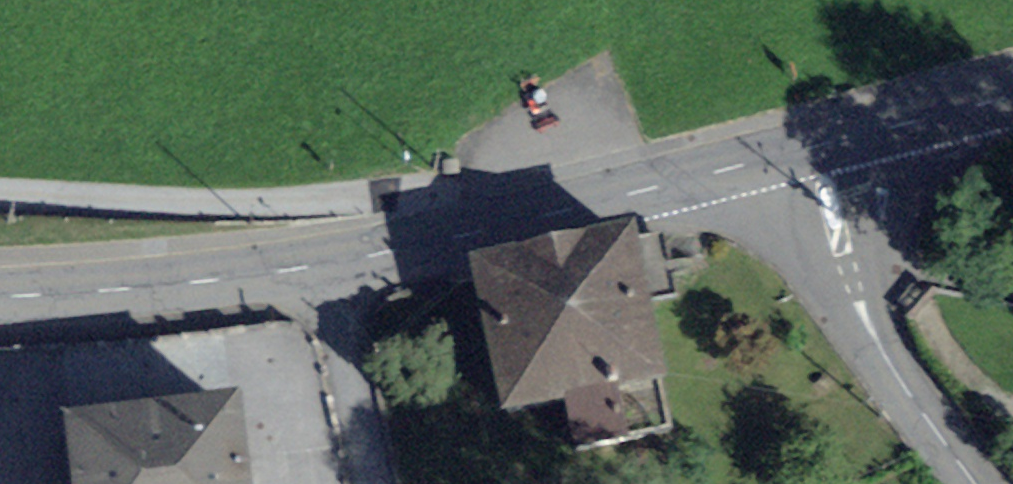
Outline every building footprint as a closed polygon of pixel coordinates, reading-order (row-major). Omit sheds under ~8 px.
[(667,387),(637,235),(476,266),(506,419),(667,387)] [(56,417),(60,483),(247,483),(242,406),(56,417)]
